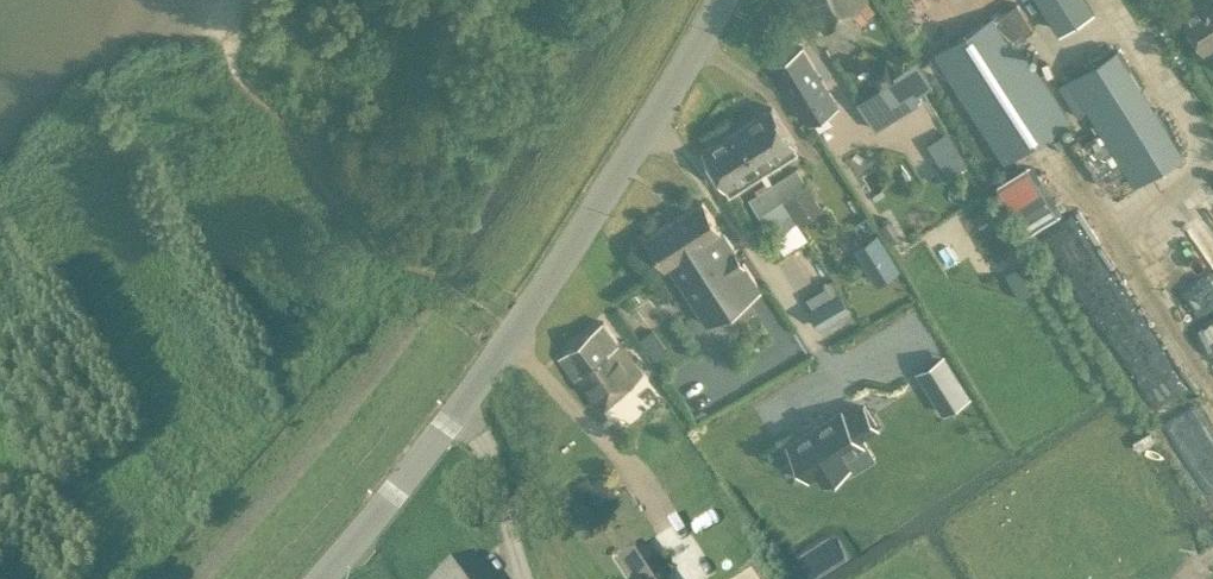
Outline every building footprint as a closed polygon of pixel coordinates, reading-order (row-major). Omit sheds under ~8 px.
[(865,0),(810,0),(811,2),(812,8),(825,28),(865,0)] [(1061,31),(1094,11),(1087,0),(1041,0),(1061,31)] [(1005,160),(1070,118),(1018,39),(1034,29),(1017,3),(1002,13),(1001,12),(936,54),(1005,160)] [(1204,11),(1201,7),(1186,15),(1205,45),(1212,40),(1212,6),(1204,11)] [(809,120),(838,102),(804,46),(775,64),(809,120)] [(1183,149),(1118,46),(1067,78),(1132,181),(1183,149)] [(887,65),(875,72),(883,84),(893,102),(925,82),(912,61),(891,73),(887,65)] [(893,102),(883,84),(857,100),(868,117),(893,102)] [(738,129),(764,168),(797,146),(772,107),(738,129)] [(731,190),(764,168),(738,129),(705,150),(731,190)] [(947,132),(928,144),(943,166),(961,154),(947,132)] [(774,183),(784,198),(807,183),(797,168),(774,183)] [(765,210),(784,198),(774,183),(750,198),(760,213),(765,210)] [(765,210),(770,218),(774,225),(779,232),(798,220),(796,218),(793,214),(784,198),(765,210)] [(703,201),(649,236),(668,264),(669,264),(705,318),(758,284),(703,201)] [(880,225),(888,237),(897,231),(889,219),(880,225)] [(876,233),(855,246),(876,281),(898,268),(876,233)] [(833,277),(823,283),(825,286),(831,297),(843,315),(852,309),(841,291),(833,277)] [(602,322),(560,358),(601,406),(643,370),(602,322)] [(958,378),(932,394),(944,412),(969,396),(958,378)] [(808,433),(789,444),(810,476),(818,471),(824,481),(846,467),(848,466),(842,456),(862,443),(858,437),(863,435),(876,426),(864,406),(846,417),(842,411),(824,423),(824,422),(807,432),(808,433)] [(566,493),(584,519),(606,504),(587,479),(566,493)] [(619,560),(631,578),(665,578),(643,545),(619,560)] [(473,552),(435,578),(492,578),(473,552)]
